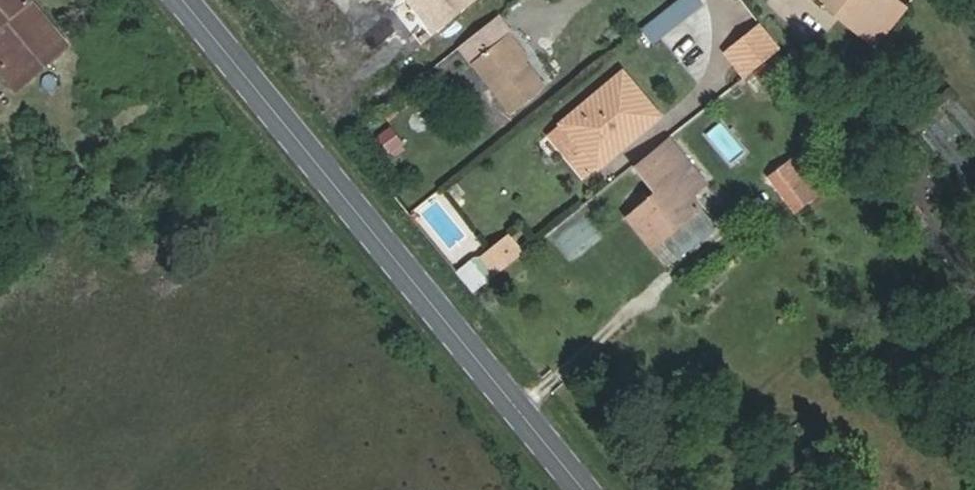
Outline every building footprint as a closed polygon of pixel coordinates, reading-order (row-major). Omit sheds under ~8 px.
[(39,0),(0,0),(0,65),(19,88),(74,43),(39,0)] [(433,31),(471,0),(408,0),(433,31)] [(641,26),(653,43),(707,5),(703,0),(678,0),(641,26)] [(881,37),(907,0),(830,0),(881,37)] [(763,29),(730,56),(748,78),(781,51),(763,29)] [(509,107),(545,78),(507,31),(471,59),(509,107)] [(658,113),(623,68),(550,126),(585,171),(658,113)] [(380,135),(392,152),(403,144),(391,127),(380,135)] [(677,133),(642,161),(658,184),(626,208),(650,240),(699,203),(696,198),(690,189),(709,175),(677,133)] [(797,211),(821,193),(796,160),(772,179),(797,211)] [(706,209),(666,238),(678,255),(718,226),(706,209)] [(523,254),(510,237),(482,259),(495,275),(523,254)] [(484,284),(469,264),(457,273),(472,293),(484,284)]
